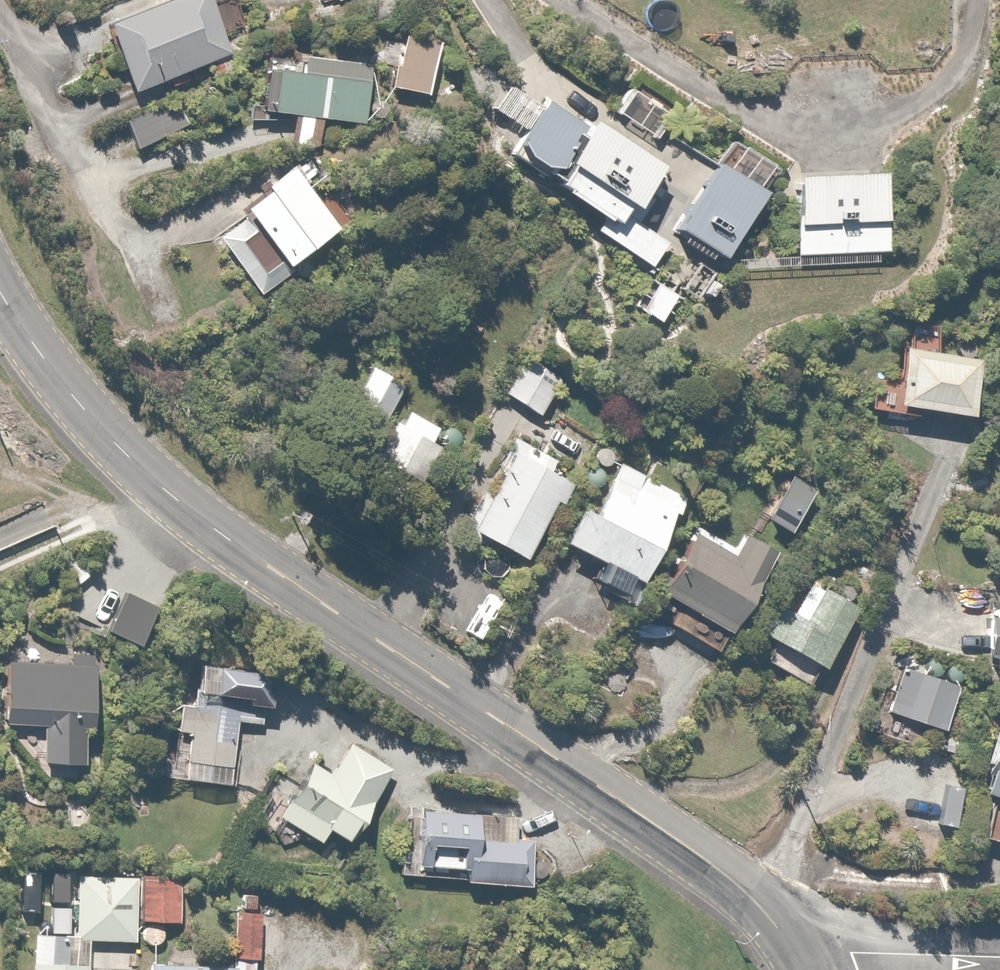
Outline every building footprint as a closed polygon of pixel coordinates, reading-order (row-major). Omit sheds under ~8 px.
[(112,25),(141,94),(171,82),(174,89),(203,77),(200,68),(238,52),(217,0),(171,0),(112,25)] [(453,41),(410,34),(400,89),(443,97),(453,41)] [(312,77),(278,74),(274,115),(301,117),(298,149),(325,151),(328,119),(373,123),(379,63),(314,57),(312,77)] [(636,82),(618,107),(665,139),(683,114),(636,82)] [(561,100),(530,145),(568,172),(600,126),(561,100)] [(610,124),(577,180),(570,193),(611,217),(602,233),(666,271),(683,242),(649,221),(681,166),(610,124)] [(733,170),(717,160),(681,228),(695,234),(690,246),(721,260),(724,254),(742,263),(773,195),(762,188),(779,163),(749,144),(733,170)] [(298,164),(219,234),(273,295),(352,225),(298,164)] [(896,171),(800,176),(802,217),(798,217),(800,257),(900,253),(896,171)] [(656,276),(639,305),(673,325),(690,296),(656,276)] [(936,353),(900,348),(892,406),(973,417),(981,358),(968,356),(971,340),(938,336),(936,353)] [(559,376),(524,357),(503,395),(538,414),(559,376)] [(454,436),(395,404),(367,456),(426,487),(454,436)] [(558,457),(507,433),(490,469),(506,477),(496,496),(486,491),(468,528),(532,559),(558,504),(564,507),(577,481),(552,469),(558,457)] [(618,454),(569,543),(608,561),(598,578),(635,598),(683,511),(646,490),(655,474),(618,454)] [(679,627),(689,610),(738,638),(765,589),(759,585),(778,552),(743,532),(736,544),(694,521),(655,590),(665,596),(655,614),(679,627)] [(773,637),(761,658),(804,683),(816,662),(824,667),(859,607),(809,578),(790,611),(781,605),(765,633),(773,637)] [(161,609),(131,595),(112,635),(142,649),(161,609)] [(991,601),(989,668),(999,668),(999,601),(991,601)] [(106,663),(11,662),(10,725),(48,725),(48,765),(88,766),(88,734),(106,734),(106,663)] [(273,671),(193,663),(189,700),(179,699),(176,729),(185,729),(180,780),(226,785),(232,721),(254,723),(255,705),(269,706),(273,671)] [(960,682),(900,664),(886,712),(946,730),(960,682)] [(352,844),(378,810),(372,805),(395,774),(355,743),(311,801),(280,777),(252,815),(291,845),(304,829),(324,845),(335,831),(352,844)] [(985,791),(999,795),(999,744),(985,791)] [(991,842),(999,844),(999,808),(991,842)] [(493,813),(429,811),(428,869),(468,870),(467,886),(536,889),(538,843),(492,842),(493,813)] [(187,875),(65,875),(65,942),(158,942),(158,920),(187,920),(187,875)] [(226,950),(150,950),(150,969),(262,969),(262,907),(226,906),(226,950)] [(30,930),(31,969),(91,969),(91,965),(60,966),(60,929),(30,930)]
